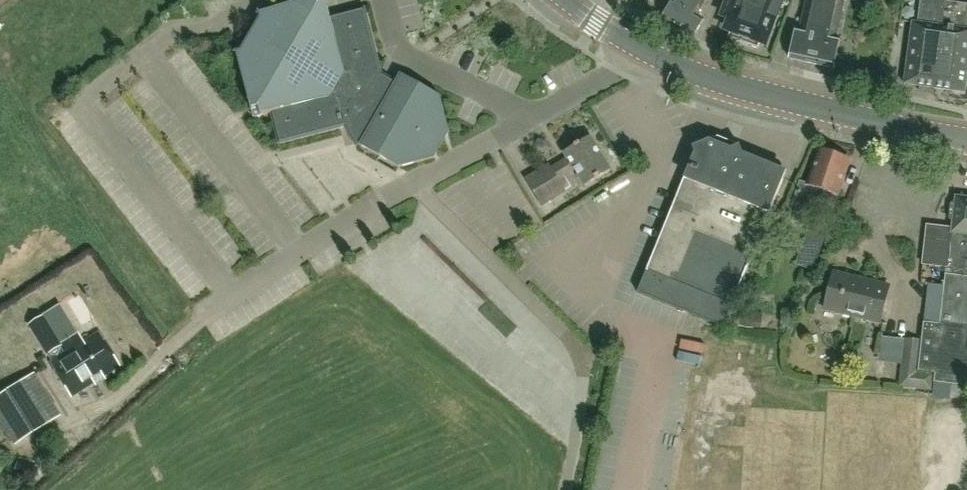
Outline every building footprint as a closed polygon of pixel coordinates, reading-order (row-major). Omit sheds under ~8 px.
[(450,132),(440,96),(400,73),(394,84),(386,79),(381,76),(381,74),(382,74),(381,70),(364,7),(330,16),(326,0),(306,0),(257,13),(257,15),(259,14),(260,18),(240,49),(237,50),(236,49),(235,49),(251,110),(253,116),(270,112),(279,143),(341,126),(352,123),(354,131),(357,142),(399,167),(434,157),(450,132)] [(663,18),(694,36),(704,19),(697,15),(706,0),(674,0),(663,18)] [(724,14),(732,17),(728,29),(731,29),(727,38),(759,49),(762,41),(764,42),(773,17),(774,17),(780,2),(779,2),(780,0),(730,0),(724,14)] [(833,69),(840,39),(836,38),(844,3),(831,0),(807,0),(800,30),(796,29),(789,59),(833,69)] [(904,84),(935,88),(946,1),(936,0),(921,0),(918,23),(913,22),(904,84)] [(935,88),(965,92),(966,75),(966,4),(946,1),(935,88)] [(585,186),(611,170),(590,136),(564,152),(568,159),(551,169),(549,166),(527,179),(541,204),(564,190),(557,179),(574,169),(585,186)] [(658,243),(647,270),(637,293),(706,321),(722,328),(731,305),(732,306),(786,171),(743,153),(742,154),(741,151),(720,142),(714,145),(712,139),(711,140),(713,144),(702,149),(694,153),(658,243)] [(820,149),(808,185),(800,182),(794,202),(803,205),(804,209),(812,212),(815,209),(824,212),(827,200),(834,202),(836,195),(837,196),(849,159),(820,149)] [(918,370),(966,375),(966,198),(956,196),(955,201),(951,204),(949,218),(953,223),(952,228),(927,225),(923,264),(947,267),(941,325),(924,323),(922,340),(918,370)] [(880,323),(890,287),(833,272),(824,309),(880,323)] [(45,316),(40,319),(30,325),(47,356),(62,347),(45,316)] [(72,396),(120,367),(99,333),(51,363),(72,396)] [(918,370),(922,340),(904,338),(899,386),(932,390),(934,373),(918,371),(918,370)] [(43,407),(26,379),(0,395),(0,421),(6,430),(43,407)]
